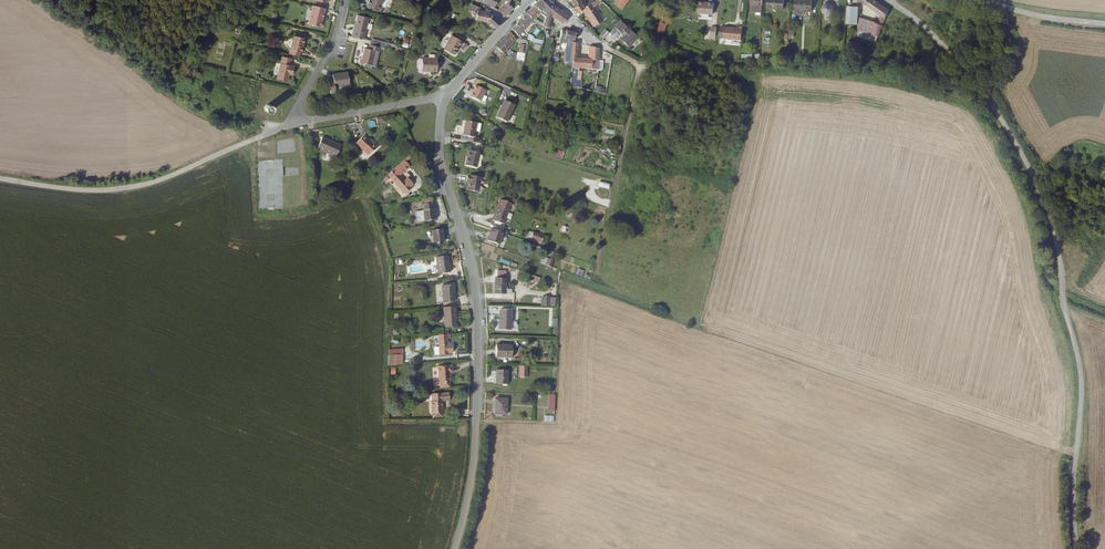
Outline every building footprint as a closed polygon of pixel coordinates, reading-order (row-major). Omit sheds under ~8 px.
[(324,23),(329,4),(316,0),(311,19),(324,23)] [(369,4),(376,9),(381,3),(384,5),(388,0),(373,0),(369,4)] [(537,3),(534,7),(539,11),(541,10),(546,13),(550,9),(542,2),(540,0),(537,3)] [(548,0),(544,0),(542,2),(550,9),(552,6),(553,5),(548,0)] [(581,3),(579,0),(574,0),(572,1),(574,7),(572,8),(576,14),(581,10),(586,6),(585,5),(582,6),(581,3)] [(594,8),(601,4),(599,2),(597,0),(595,0),(586,6),(581,10),(584,14),(592,28),(603,22),(594,8)] [(628,0),(617,0),(612,5),(619,11),(623,7),(625,8),(627,6),(625,4),(628,0)] [(783,0),(768,0),(768,8),(783,8),(783,0)] [(812,0),(795,0),(794,10),(811,12),(812,0)] [(873,0),(859,0),(859,1),(885,19),(888,11),(874,1),(873,0)] [(714,14),(713,2),(698,2),(698,14),(714,14)] [(511,12),(516,7),(511,6),(509,4),(506,3),(499,10),(507,17),(511,12)] [(834,15),(834,3),(822,3),(822,15),(834,15)] [(971,13),(974,8),(968,4),(964,9),(971,13)] [(480,9),(475,6),(473,12),(478,15),(477,21),(488,23),(488,21),(497,29),(502,24),(492,16),(485,12),(479,12),(480,9)] [(545,16),(541,25),(547,28),(547,29),(548,27),(552,17),(558,10),(552,6),(550,9),(546,13),(544,16),(545,16)] [(526,15),(532,19),(538,12),(539,11),(534,7),(530,10),(526,15)] [(858,9),(847,8),(846,25),(858,25),(858,21),(858,20),(858,9)] [(558,10),(552,17),(563,24),(568,17),(558,10)] [(366,37),(372,16),(361,13),(358,25),(356,25),(354,34),(366,37)] [(534,20),(532,19),(526,15),(523,18),(520,22),(527,28),(531,24),(534,20)] [(857,30),(877,37),(882,26),(871,23),(858,21),(858,25),(857,30)] [(512,30),(519,37),(527,28),(520,22),(516,26),(512,30)] [(628,49),(637,39),(629,31),(628,32),(620,24),(614,30),(620,35),(621,33),(624,36),(620,41),(628,49)] [(741,42),(743,29),(739,28),(738,30),(721,28),(719,39),(741,42)] [(294,30),(290,45),(300,47),(302,39),(304,40),(306,34),(294,30)] [(576,33),(561,30),(559,41),(560,41),(564,42),(564,38),(574,40),(576,33)] [(877,37),(857,30),(857,36),(875,42),(877,37)] [(507,36),(504,40),(511,46),(516,40),(510,33),(507,36)] [(463,42),(453,35),(445,48),(455,55),(463,42)] [(511,46),(504,40),(500,44),(497,48),(504,53),(511,46)] [(375,63),(381,45),(370,42),(368,46),(366,46),(362,60),(375,63)] [(571,64),(571,69),(577,70),(577,59),(575,59),(577,44),(574,43),(572,43),(571,49),(569,64),(571,64)] [(598,60),(599,49),(589,47),(587,60),(598,60)] [(510,52),(508,57),(524,64),(525,54),(519,53),(519,55),(510,52)] [(291,57),(282,54),(275,76),(286,80),(289,70),(292,71),(293,65),(289,63),(291,57)] [(435,72),(437,59),(423,59),(422,71),(431,71),(431,72),(435,72)] [(586,60),(577,59),(577,70),(578,70),(583,70),(584,64),(586,64),(586,60)] [(598,60),(587,60),(586,60),(586,64),(584,64),(583,70),(598,70),(598,60)] [(346,70),(331,73),(332,78),(327,79),(329,93),(335,93),(334,85),(348,83),(346,70)] [(473,90),(476,91),(474,96),(482,99),(486,90),(476,85),(473,90)] [(509,123),(516,105),(506,102),(503,110),(501,110),(498,119),(509,123)] [(479,124),(468,122),(464,142),(475,144),(479,124)] [(372,144),(364,135),(356,142),(368,155),(377,147),(374,142),(372,144)] [(322,138),(317,149),(326,153),(322,159),(331,163),(334,156),(336,158),(341,147),(322,138)] [(477,169),(480,154),(470,152),(466,167),(477,169)] [(413,189),(407,183),(403,185),(397,179),(402,174),(396,167),(385,178),(404,199),(411,193),(410,192),(413,189)] [(470,186),(473,187),(470,194),(480,198),(485,184),(472,179),(470,186)] [(498,207),(494,220),(504,224),(509,210),(498,207)] [(433,209),(425,210),(425,216),(424,216),(425,226),(435,225),(434,215),(433,209)] [(560,230),(566,233),(568,227),(563,225),(560,230)] [(502,234),(491,230),(487,240),(499,244),(502,234)] [(544,234),(529,230),(526,239),(541,243),(544,234)] [(443,245),(442,232),(431,233),(432,246),(443,245)] [(541,263),(548,266),(550,259),(543,257),(541,263)] [(439,276),(451,275),(449,259),(437,260),(439,276)] [(505,293),(506,269),(497,268),(497,275),(495,275),(495,293),(505,293)] [(577,268),(575,275),(582,276),(584,270),(577,268)] [(443,304),(455,303),(454,288),(442,288),(443,304)] [(557,298),(549,297),(548,306),(557,307),(557,298)] [(505,329),(506,309),(494,309),(494,329),(505,329)] [(456,329),(455,310),(444,311),(445,330),(456,329)] [(447,342),(451,342),(451,337),(438,338),(438,357),(447,357),(447,355),(451,355),(451,347),(447,347),(447,342)] [(511,358),(512,347),(495,346),(495,357),(511,358)] [(404,365),(404,355),(390,355),(390,365),(404,365)] [(448,389),(448,375),(451,375),(451,368),(437,368),(438,390),(448,389)] [(508,385),(508,371),(497,371),(497,385),(508,385)] [(452,395),(434,394),(433,402),(432,402),(431,413),(443,414),(444,403),(451,403),(452,395)] [(508,416),(509,400),(496,400),(496,416),(508,416)]
